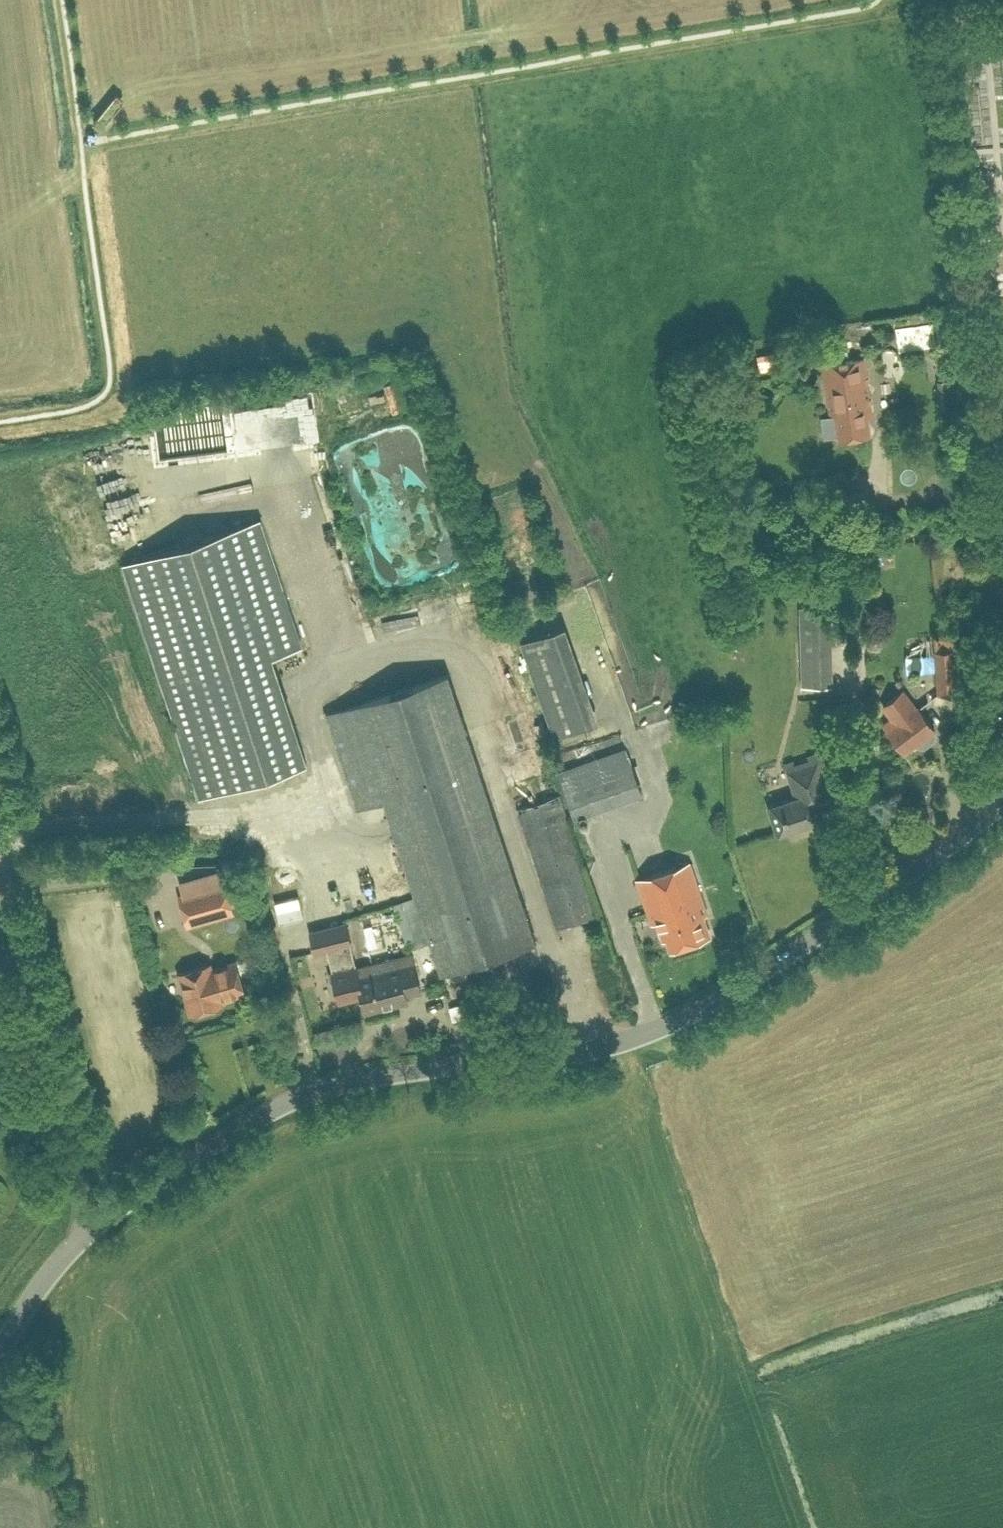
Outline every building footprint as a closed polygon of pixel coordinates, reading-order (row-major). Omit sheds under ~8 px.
[(926,329),(902,334),(906,352),(930,347),(926,329)] [(867,408),(871,408),(863,357),(822,363),(828,402),(833,401),(839,438),(869,433),(866,414),(868,414),(867,408)] [(277,387),(254,386),(254,424),(277,424),(277,387)] [(103,492),(110,515),(172,495),(166,478),(151,483),(149,477),(103,492)] [(259,517),(121,563),(199,797),(306,761),(271,655),(302,645),(259,517)] [(800,605),(802,685),(830,685),(828,604),(800,605)] [(954,647),(934,648),(937,692),(957,691),(954,647)] [(357,807),(383,799),(440,970),(533,939),(445,672),(325,712),(357,807)] [(903,751),(916,742),(918,745),(924,746),(934,738),(934,733),(932,729),(934,728),(917,706),(915,708),(902,689),(882,704),(892,717),(883,724),(903,751)] [(626,747),(557,771),(573,817),(642,792),(626,747)] [(768,805),(777,832),(824,817),(819,799),(834,794),(830,784),(827,785),(825,778),(828,777),(820,752),(807,756),(808,760),(794,764),(793,760),(785,763),(796,796),(768,805)] [(598,912),(558,793),(541,798),(516,807),(556,926),(598,912)] [(636,878),(651,923),(657,921),(663,938),(667,937),(670,947),(708,934),(702,915),(707,913),(689,860),(636,878)] [(225,882),(180,893),(187,920),(232,909),(225,882)] [(302,914),(297,895),(274,901),(278,920),(302,914)] [(367,1009),(398,1002),(407,999),(405,993),(420,989),(411,954),(356,967),(345,923),(310,931),(315,950),(326,947),(332,970),(339,999),(363,993),(367,1009)] [(234,962),(210,969),(208,964),(180,973),(191,1010),(219,1002),(218,997),(242,990),(234,962)]
